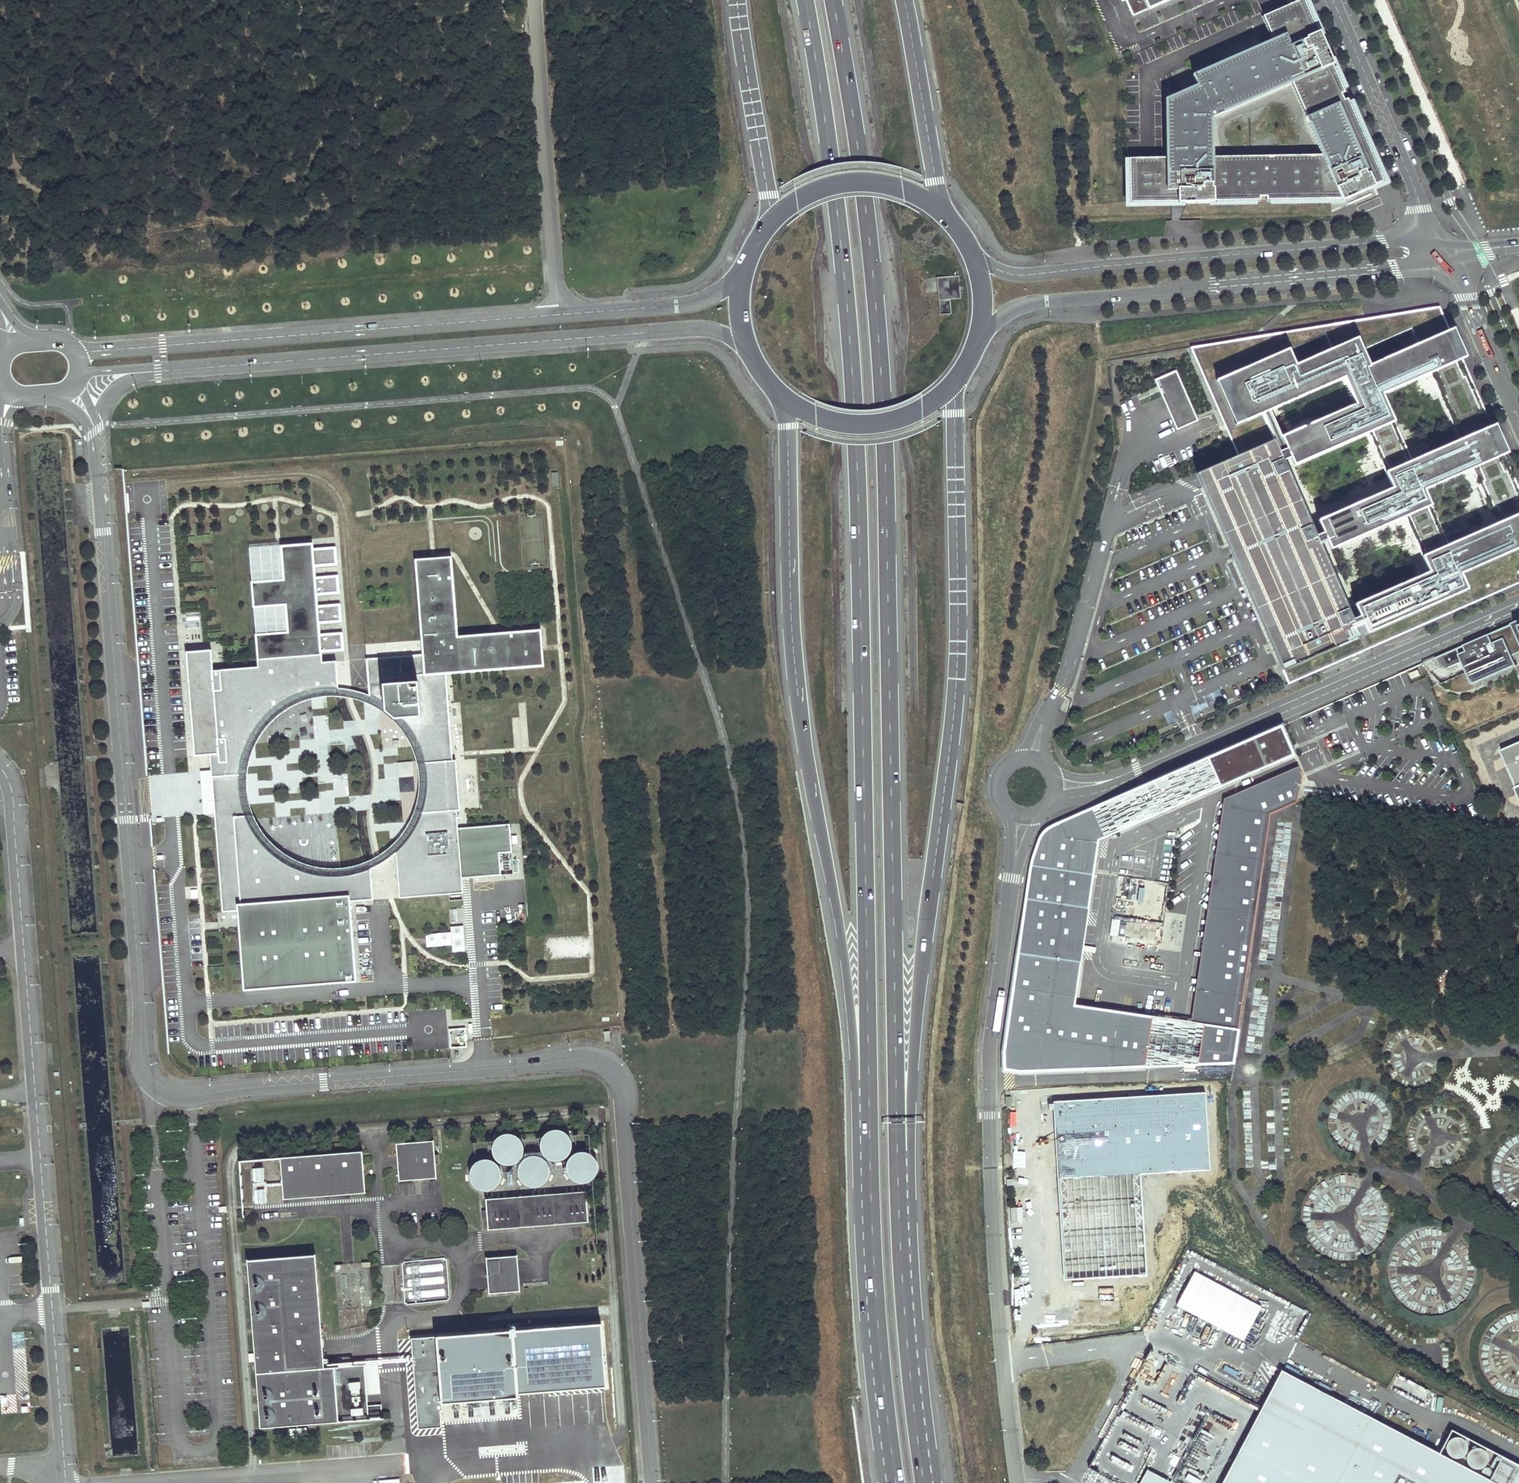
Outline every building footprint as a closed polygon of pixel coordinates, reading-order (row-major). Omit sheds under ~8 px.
[(1134,16),(1171,0),(1127,0),(1134,16)] [(1271,33),(1301,21),(1310,16),(1303,0),(1302,0),(1264,17),(1271,33)] [(1275,42),(1304,29),(1307,37),(1317,33),(1310,16),(1301,21),(1271,33),(1275,42)] [(1163,201),(1170,201),(1170,195),(1183,195),(1183,203),(1326,201),(1326,195),(1335,194),(1344,194),(1347,200),(1375,187),(1370,177),(1379,173),(1340,85),(1331,88),(1327,79),(1321,64),(1329,61),(1331,60),(1319,32),(1317,33),(1307,37),(1304,29),(1275,42),(1207,71),(1197,76),(1196,74),(1193,75),(1198,87),(1167,101),(1168,159),(1162,159),(1163,201)] [(1336,76),(1329,61),(1321,64),(1327,79),(1331,88),(1340,85),(1336,76)] [(1163,201),(1162,159),(1133,159),(1134,202),(1163,201)] [(1183,203),(1183,195),(1170,195),(1170,201),(1170,203),(1177,203),(1183,203)] [(957,297),(957,278),(938,278),(938,297),(957,297)] [(940,314),(951,313),(950,299),(939,299),(940,314)] [(1355,606),(1361,619),(1354,622),(1366,649),(1518,583),(1518,491),(1496,438),(1439,307),(1191,348),(1237,456),(1274,440),(1284,462),(1291,459),(1294,467),(1369,435),(1392,489),(1318,521),(1323,534),(1317,537),(1321,547),(1328,544),(1332,552),(1406,520),(1430,574),(1355,606)] [(1176,372),(1156,381),(1177,430),(1198,421),(1176,372)] [(1274,440),(1237,456),(1196,474),(1200,483),(1288,683),(1345,658),(1366,649),(1354,622),(1321,547),(1317,537),(1284,462),(1274,440)] [(556,472),(548,475),(552,486),(560,484),(556,472)] [(335,547),(281,552),(284,580),(252,582),(256,636),(258,667),(321,660),(321,652),(343,650),(342,635),(320,637),(319,623),(341,621),(340,606),(317,607),(316,594),(339,592),(337,576),(315,578),(314,564),(337,562),(335,547)] [(451,558),(416,561),(423,659),(368,664),(370,700),(392,713),(406,728),(417,746),(426,767),(427,788),(425,813),(417,832),(407,845),(397,857),(400,901),(463,897),(461,880),(499,878),(497,854),(509,854),(508,827),(457,831),(456,811),(459,811),(455,760),(451,761),(445,676),(461,675),(457,637),(451,558)] [(1465,645),(1436,658),(1437,659),(1439,664),(1443,667),(1446,668),(1450,667),(1463,662),(1471,682),(1516,662),(1511,652),(1518,649),(1518,622),(1465,645)] [(541,631),(457,637),(461,675),(544,669),(541,631)] [(296,877),(275,866),(257,847),(244,825),(237,799),(238,773),(246,744),(263,722),(281,707),(303,697),(325,692),(353,694),(351,664),(337,665),(337,659),(321,660),(258,667),(214,671),(212,651),(186,652),(194,754),(210,753),(211,770),(215,817),(222,915),(237,914),(349,906),(373,904),(371,875),(346,882),(319,883),(296,877)] [(1267,746),(1286,738),(1280,726),(1262,734),(1267,746)] [(1219,787),(1293,754),(1286,738),(1267,746),(1262,734),(1225,750),(1219,787)] [(1515,787),(1518,798),(1518,743),(1501,751),(1516,787),(1515,787)] [(1219,787),(1225,750),(1210,757),(1205,793),(1219,787)] [(1073,961),(1081,907),(1088,908),(1098,839),(1205,793),(1210,757),(1049,827),(1042,833),(1038,841),(1031,859),(1004,1051),(1004,1069),(1019,1071),(1144,1067),(1152,1016),(1074,1005),(1080,962),(1073,961)] [(215,817),(211,770),(201,771),(203,794),(204,818),(215,817)] [(1233,1062),(1270,814),(1296,802),(1302,775),(1300,771),(1236,800),(1203,1024),(1197,1063),(1233,1062)] [(1161,942),(1169,883),(1118,875),(1109,935),(1161,942)] [(349,906),(237,914),(243,995),(356,987),(349,906)] [(1080,962),(1088,908),(1081,907),(1073,961),(1080,962)] [(426,946),(453,946),(453,951),(464,951),(464,926),(451,926),(451,933),(425,933),(426,946)] [(1197,1063),(1203,1024),(1152,1016),(1144,1067),(1197,1063)] [(466,1029),(449,1029),(449,1046),(466,1046),(466,1029)] [(1205,1092),(1053,1101),(1062,1281),(1148,1277),(1141,1175),(1211,1170),(1205,1092)] [(545,1151),(548,1154),(553,1156),(558,1156),(562,1155),(566,1152),(569,1148),(570,1143),(569,1138),(567,1134),(564,1130),(559,1128),(555,1128),(551,1129),(547,1131),(544,1134),(542,1138),(541,1142),(542,1147),(545,1151)] [(495,1157),(499,1161),(503,1163),(509,1163),(514,1162),(518,1159),(521,1154),(523,1149),(522,1144),(520,1139),(516,1135),(512,1133),(506,1132),(502,1133),(497,1135),(494,1139),(492,1143),(491,1148),(492,1153),(495,1157)] [(440,1163),(439,1154),(435,1155),(433,1140),(433,1141),(397,1144),(396,1143),(397,1157),(398,1167),(399,1181),(413,1180),(412,1176),(422,1175),(423,1179),(436,1178),(437,1178),(435,1164),(440,1163)] [(567,1175),(571,1179),(575,1181),(580,1182),(585,1182),(590,1180),(594,1176),(596,1171),(597,1166),(596,1161),(593,1157),(590,1153),(585,1151),(579,1151),(574,1152),(570,1155),(567,1160),(565,1165),(565,1170),(567,1175)] [(362,1153),(280,1160),(283,1201),(365,1194),(362,1153)] [(522,1181),(525,1184),(530,1186),(535,1186),(540,1185),(544,1182),(547,1178),(548,1173),(548,1168),(546,1164),(543,1160),(539,1157),(534,1156),(529,1156),(525,1158),(521,1162),(518,1167),(518,1172),(519,1177),(522,1181)] [(472,1184),(476,1188),(481,1190),(486,1190),(491,1189),(495,1186),(499,1182),(500,1177),(500,1171),(498,1167),(495,1162),(491,1160),(486,1158),(480,1159),(475,1161),(472,1165),(469,1169),(468,1175),(469,1180),(472,1184)] [(588,1222),(586,1192),(485,1200),(488,1230),(581,1222),(588,1222)] [(380,1394),(378,1364),(324,1369),(321,1336),(321,1331),(313,1255),(247,1261),(261,1428),(383,1419),(381,1405),(368,1406),(367,1395),(380,1394)] [(519,1283),(517,1256),(486,1258),(489,1286),(489,1294),(520,1292),(519,1283)] [(1245,1339),(1262,1304),(1193,1271),(1176,1306),(1245,1339)] [(1279,1313),(1272,1326),(1284,1332),(1290,1318),(1279,1313)] [(1451,1429),(1439,1453),(1282,1370),(1262,1408),(1150,1350),(1089,1467),(1119,1482),(1518,1482),(1518,1465),(1451,1429)] [(1437,1396),(1434,1411),(1441,1412),(1444,1397),(1437,1396)]
